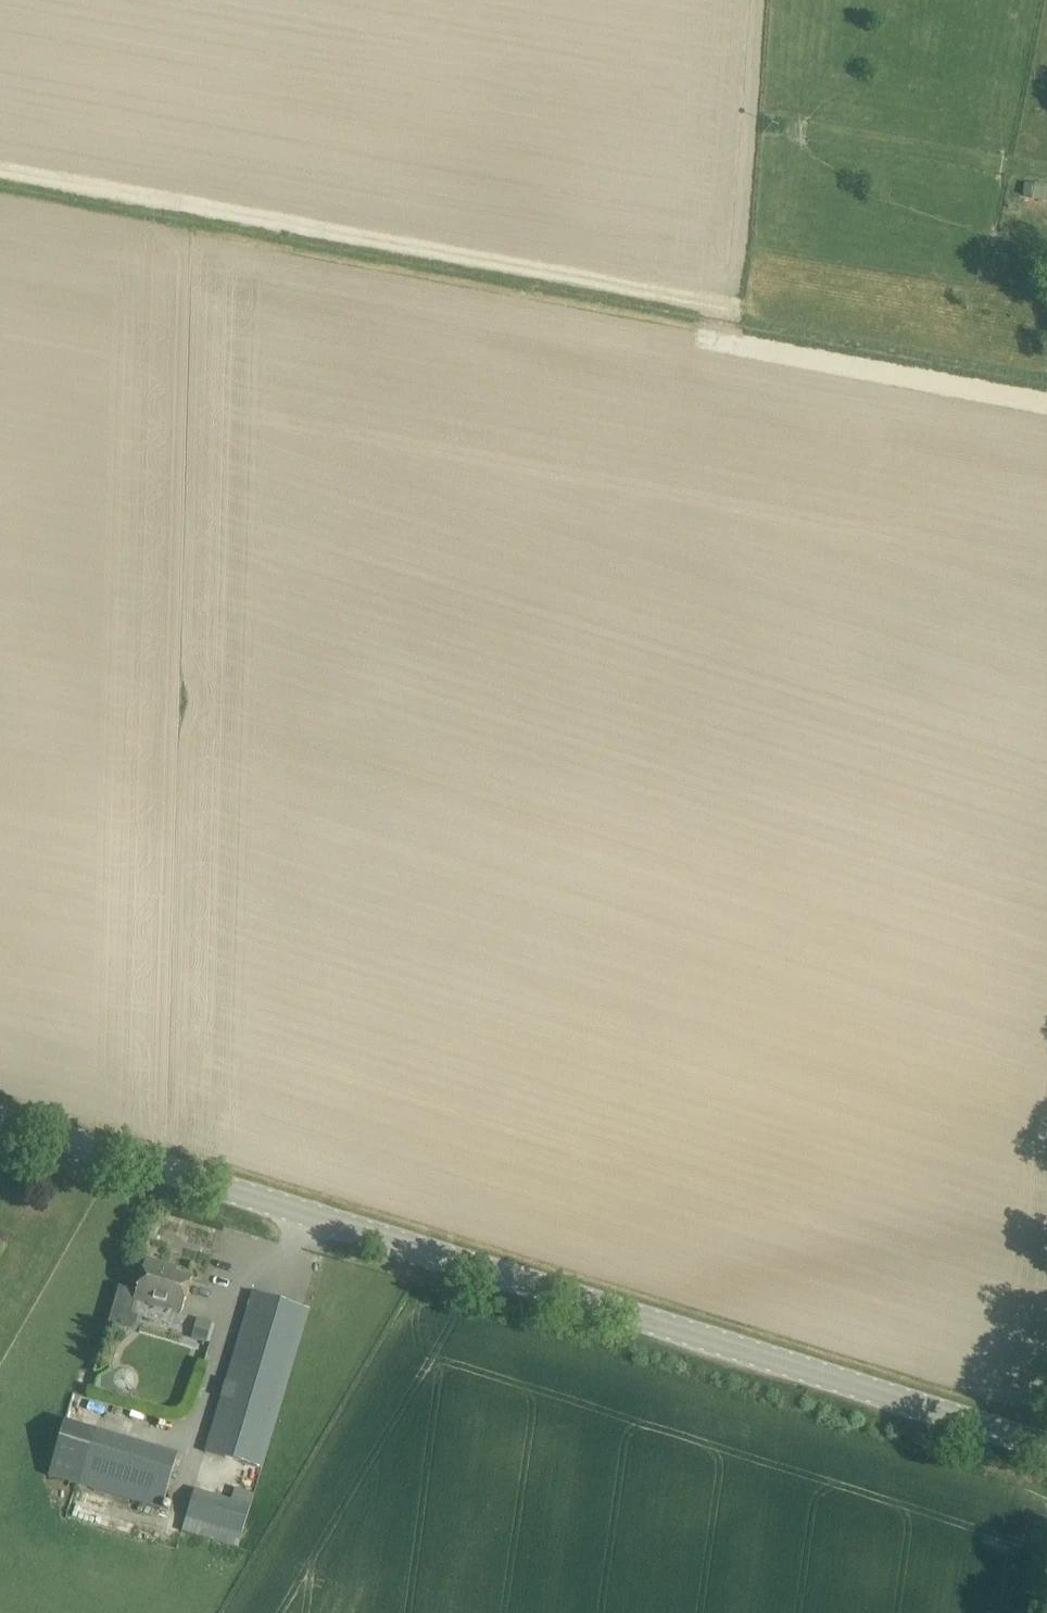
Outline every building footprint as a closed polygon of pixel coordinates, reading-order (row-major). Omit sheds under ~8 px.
[(165,1266),(146,1261),(136,1293),(135,1299),(182,1313),(192,1280),(164,1271),(165,1266)] [(135,1299),(136,1293),(116,1287),(105,1325),(134,1333),(139,1318),(130,1315),(135,1299)] [(309,1309),(253,1292),(247,1313),(205,1455),(262,1472),(309,1309)] [(205,1346),(211,1325),(196,1321),(191,1342),(205,1346)] [(65,1424),(49,1477),(161,1511),(177,1458),(65,1424)] [(251,1509),(194,1493),(184,1531),(240,1548),(251,1509)]
